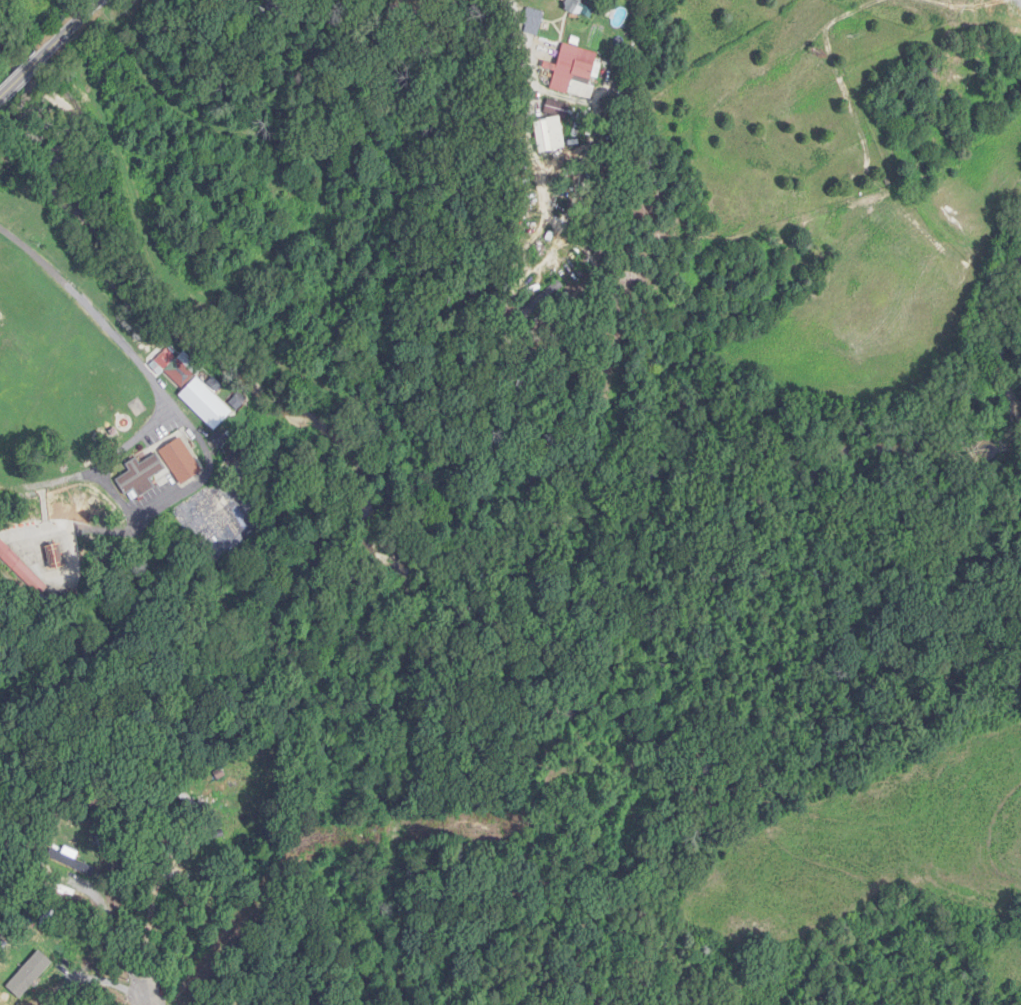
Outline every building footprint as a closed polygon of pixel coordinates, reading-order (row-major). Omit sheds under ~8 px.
[(545,11),(529,7),(525,24),(541,28),(545,11)] [(601,53),(563,43),(551,88),(589,98),(601,53)] [(548,112),(568,116),(570,105),(550,101),(548,112)] [(524,310),(529,317),(563,289),(558,282),(524,310)] [(140,408),(138,403),(132,406),(137,415),(147,410),(144,406),(140,408)] [(183,482),(201,468),(180,442),(162,456),(183,482)] [(151,479),(166,470),(157,454),(141,463),(138,458),(127,464),(131,471),(117,479),(126,495),(138,489),(141,495),(155,487),(151,479)]
